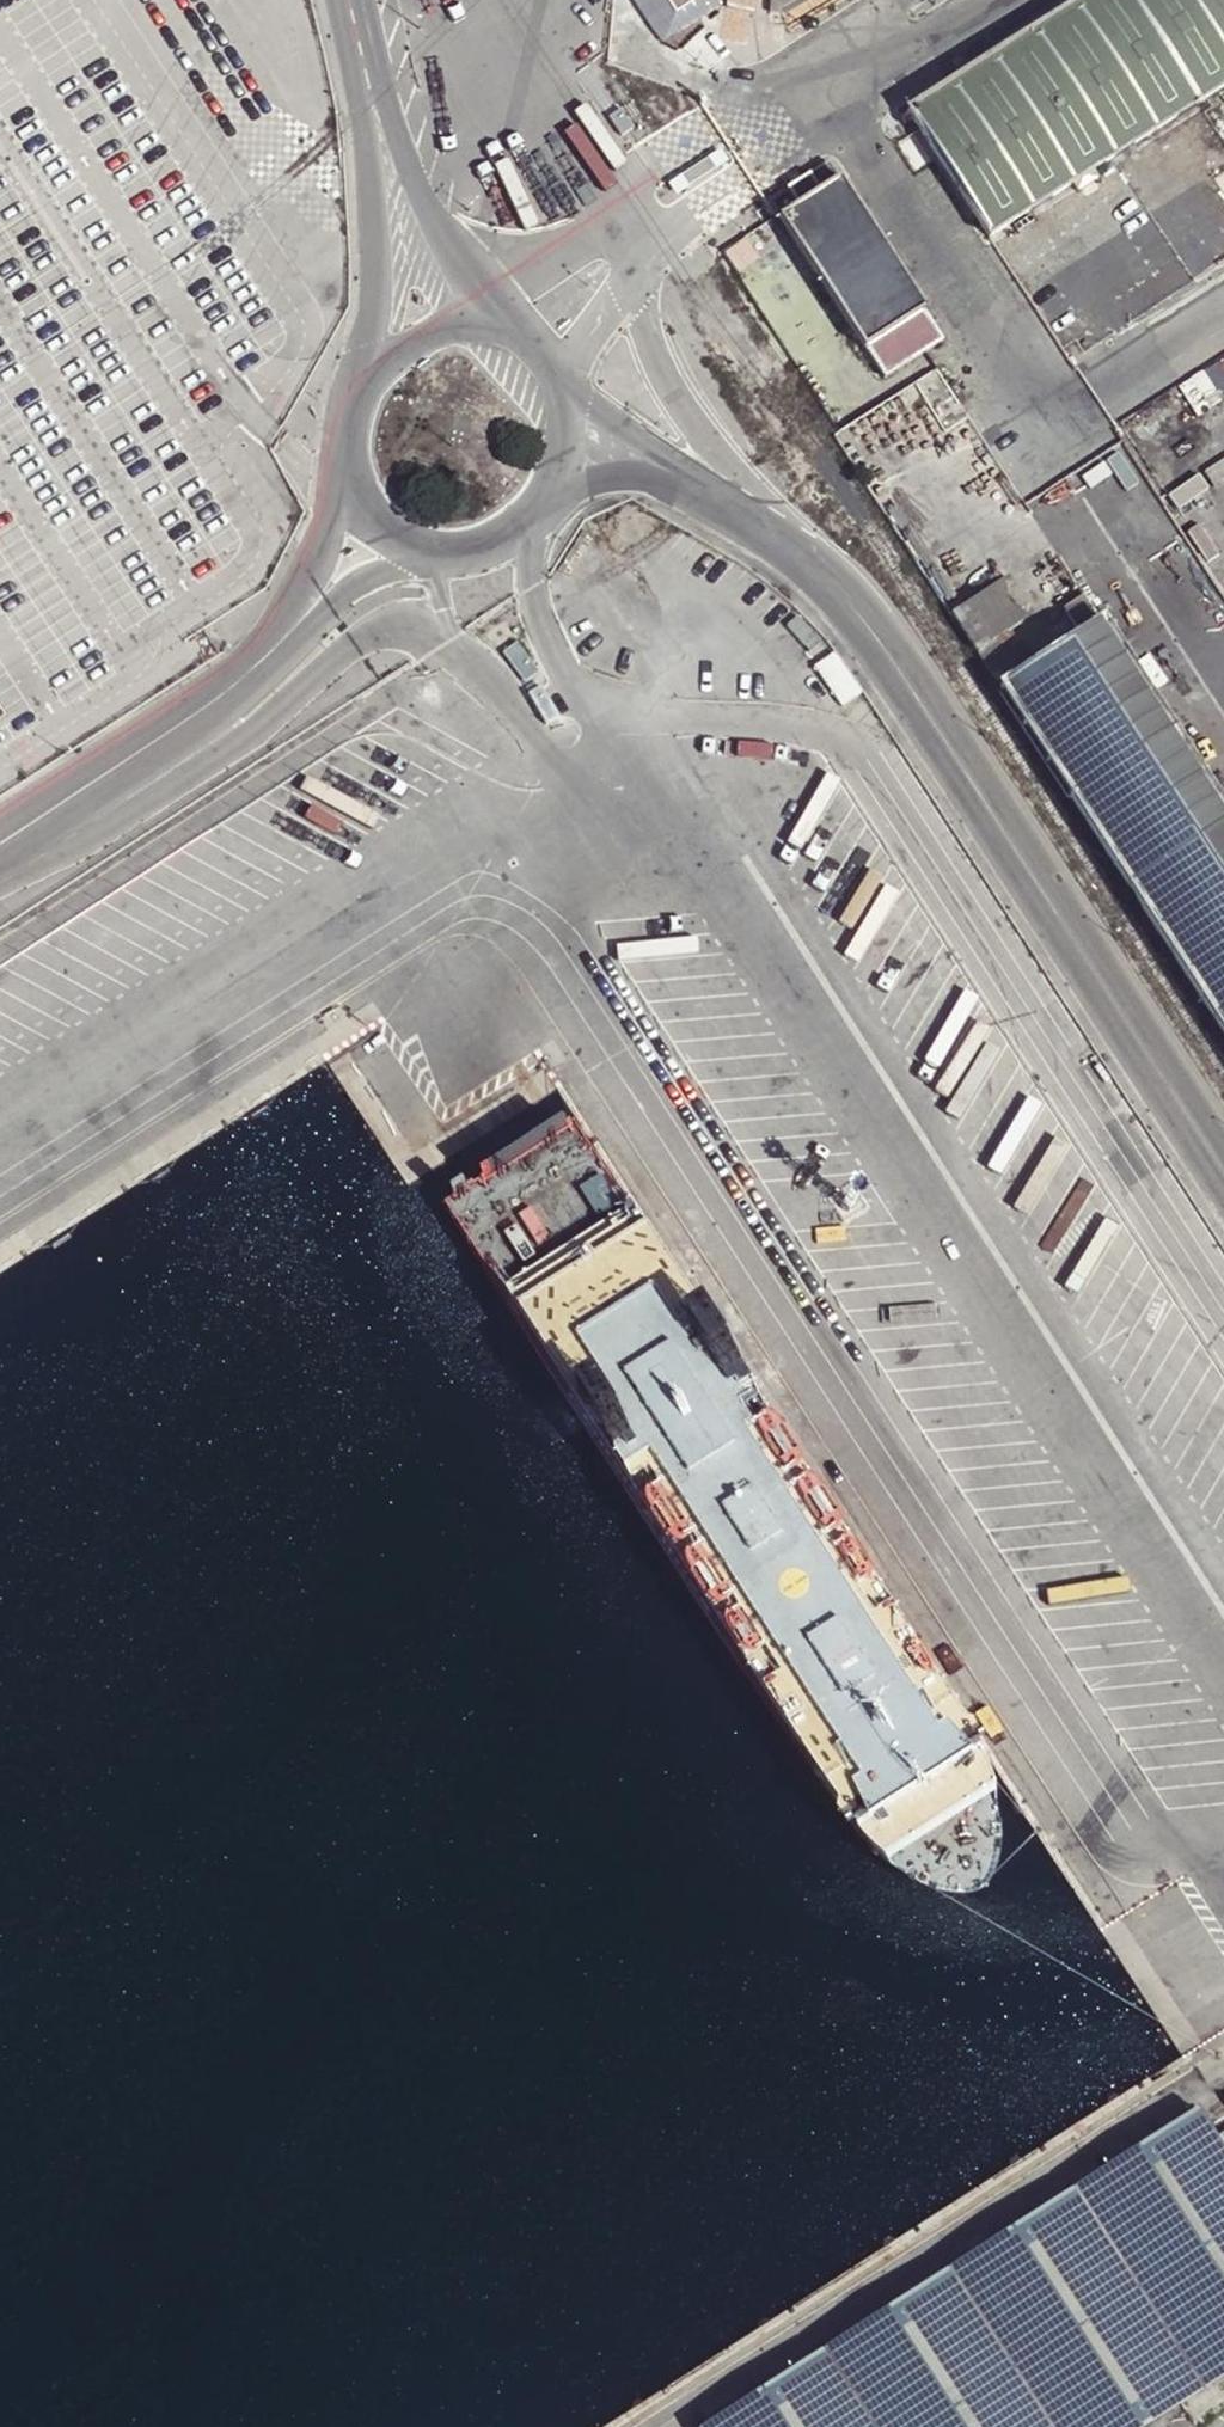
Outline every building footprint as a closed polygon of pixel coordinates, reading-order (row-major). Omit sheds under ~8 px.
[(715,0),(697,0),(673,16),(663,0),(646,0),(647,2),(635,10),(662,42),(720,8),(715,0)] [(673,16),(697,0),(663,0),(673,16)] [(726,6),(753,11),(756,0),(728,0),(726,6)] [(770,14),(784,16),(785,12),(803,0),(770,0),(770,14)] [(785,12),(795,30),(841,0),(803,0),(785,12)] [(908,108),(922,129),(989,235),(1223,84),(1223,0),(1076,0),(908,108)] [(721,150),(708,159),(715,170),(728,161),(721,150)] [(708,159),(682,176),(689,187),(715,170),(708,159)] [(943,343),(827,161),(767,199),(884,379),(943,343)] [(914,174),(921,186),(927,182),(920,170),(914,174)] [(689,187),(682,176),(669,184),(676,196),(689,187)] [(996,584),(951,613),(976,651),(998,636),(1020,621),(996,584)] [(1105,615),(1087,588),(1067,600),(1085,627),(1005,680),(1074,788),(1223,1021),(1223,800),(1105,615)] [(998,636),(976,651),(989,672),(1011,658),(998,636)] [(1011,658),(989,672),(996,683),(1018,669),(1011,658)] [(1196,2110),(695,2426),(1146,2426),(1223,2377),(1223,2154),(1196,2110)]
